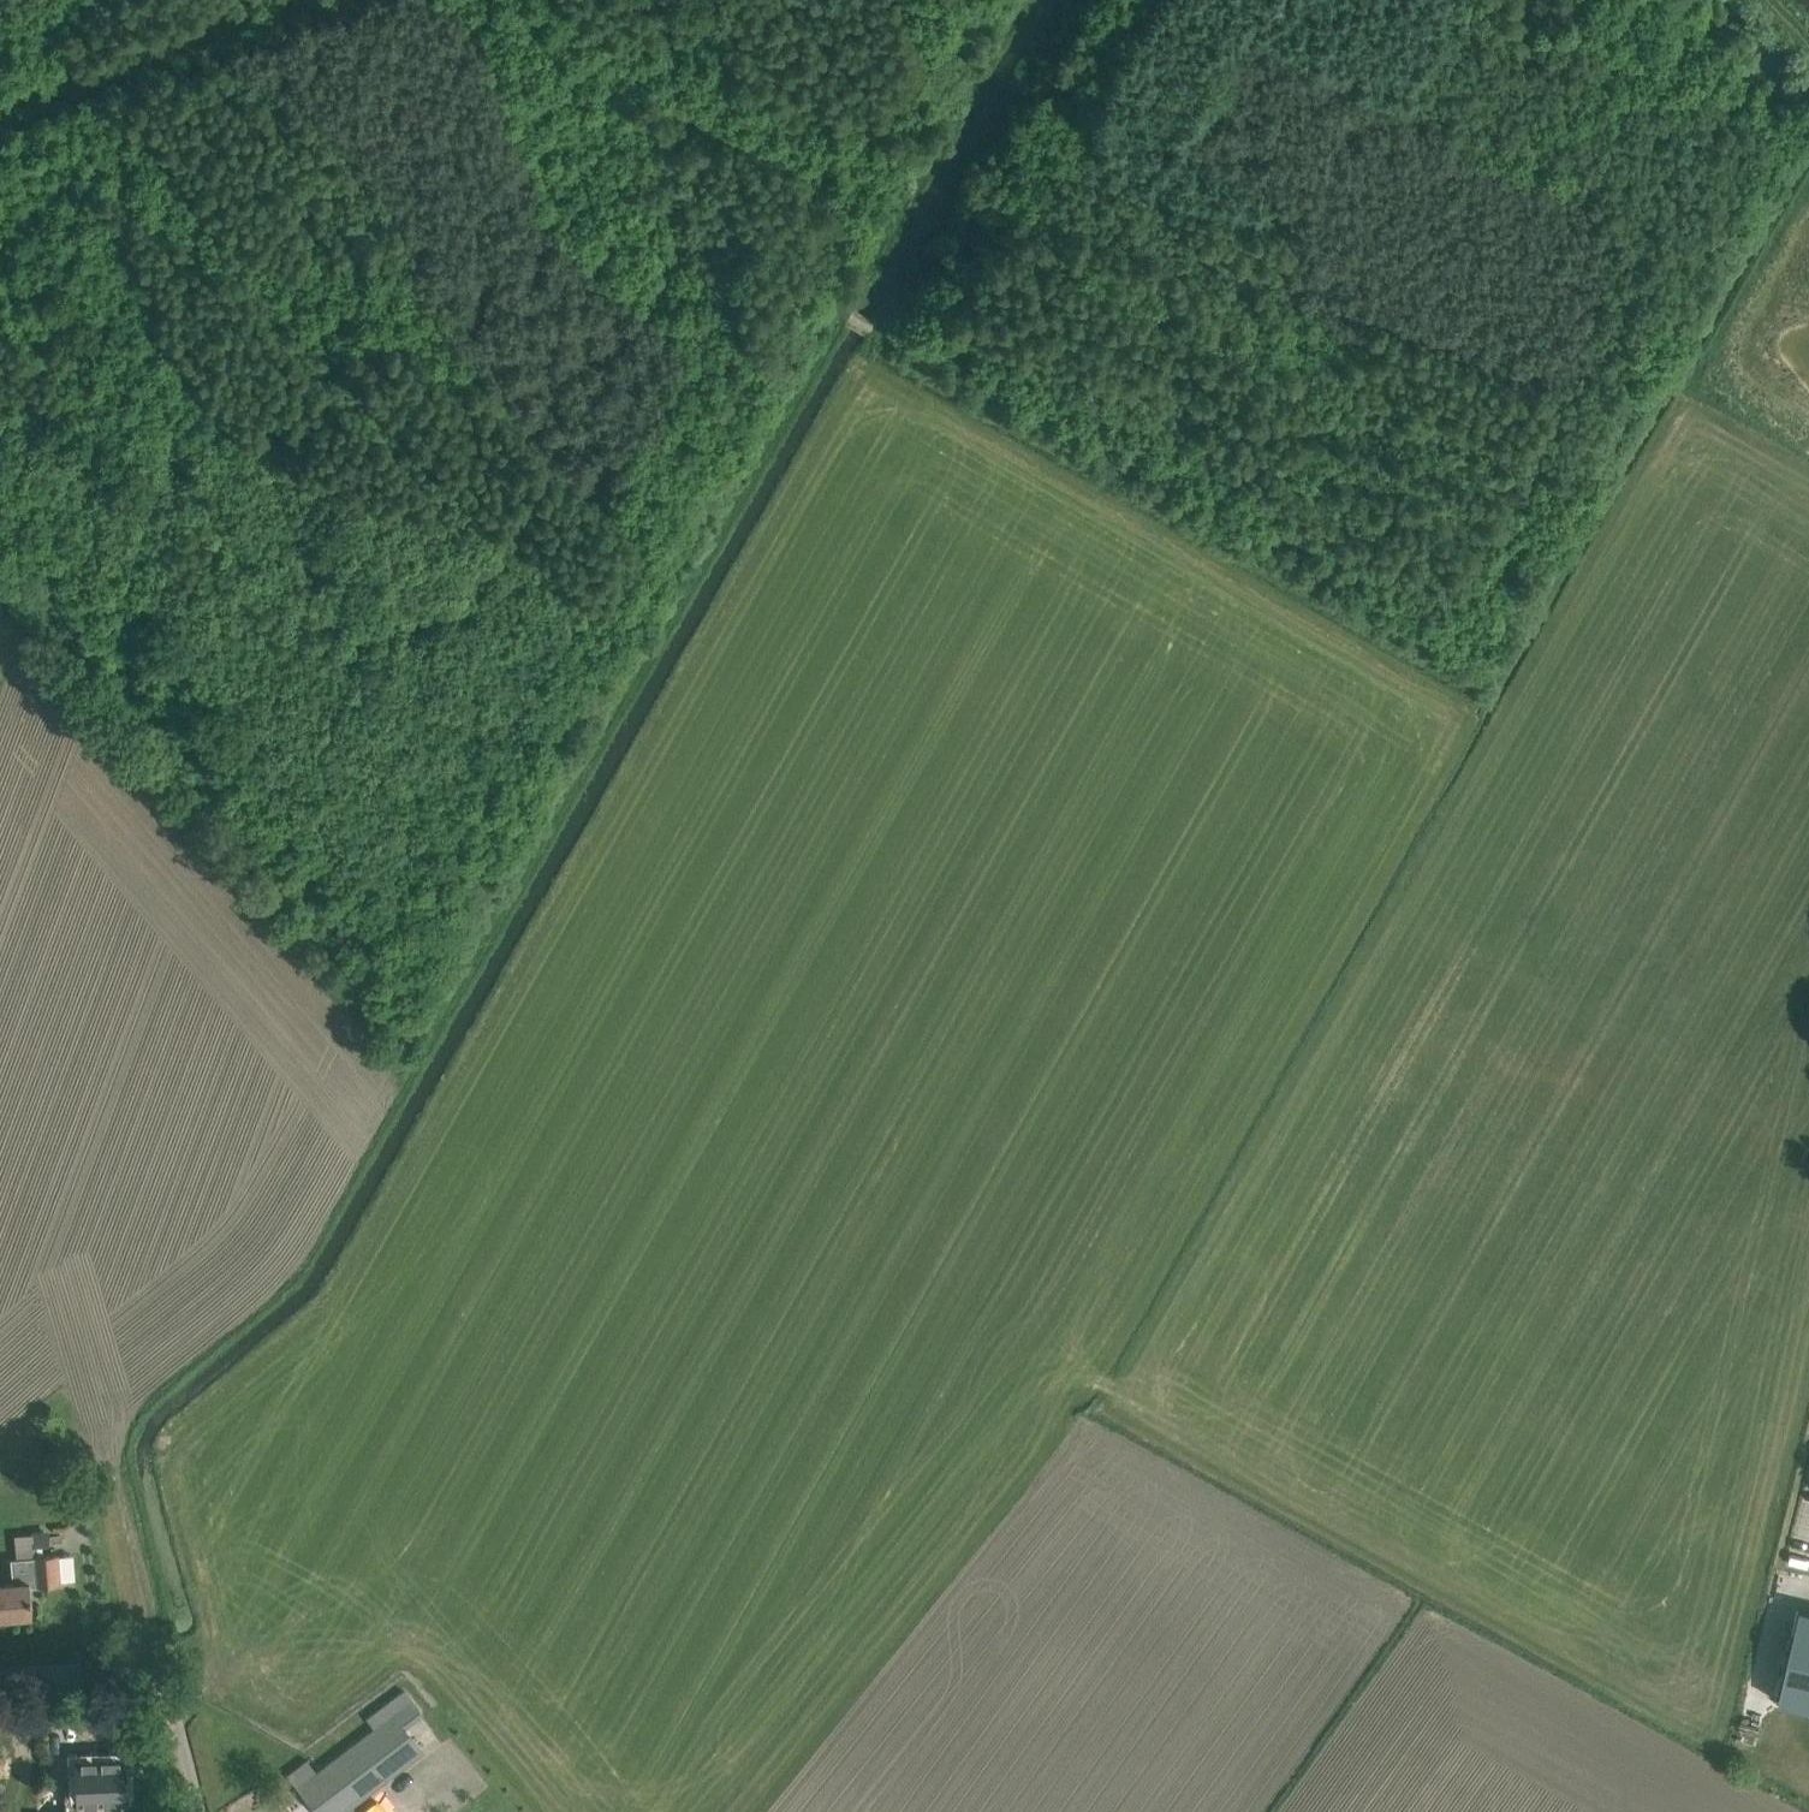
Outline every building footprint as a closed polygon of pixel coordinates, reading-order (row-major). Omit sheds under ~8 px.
[(0,1585),(0,1618),(32,1616),(30,1587),(60,1585),(60,1581),(74,1580),(72,1556),(11,1561),(11,1565),(9,1565),(10,1584),(0,1585)] [(1779,1702),(1808,1709),(1808,1610),(1801,1608),(1779,1702)] [(297,1789),(316,1811),(342,1811),(422,1748),(405,1726),(420,1715),(403,1691),(367,1718),(374,1727),(317,1773),(298,1788),(297,1789)] [(68,1811),(124,1811),(124,1794),(125,1794),(123,1760),(78,1762),(79,1796),(67,1796),(68,1811)]
